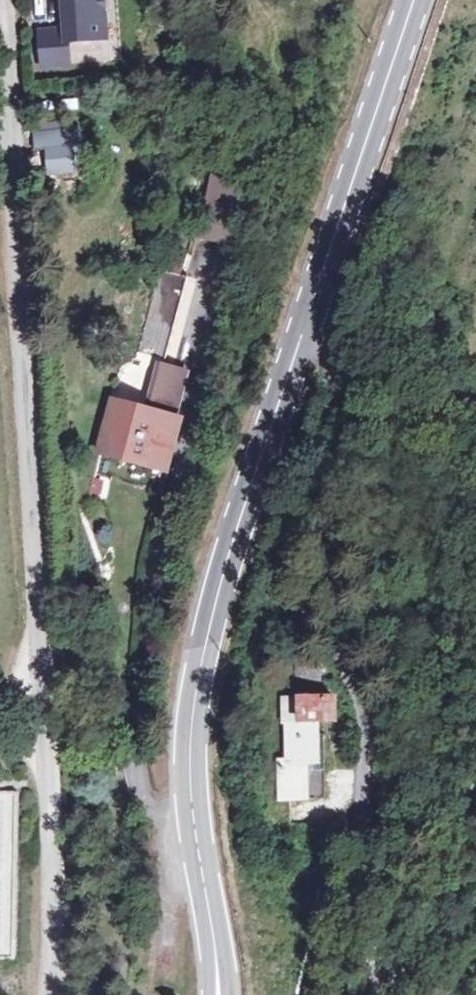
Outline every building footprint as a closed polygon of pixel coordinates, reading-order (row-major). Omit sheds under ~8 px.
[(33,35),(35,68),(62,66),(61,43),(93,41),(92,24),(98,23),(96,0),(57,0),(59,33),(33,35)] [(210,131),(204,134),(197,178),(192,210),(185,237),(182,250),(219,257),(223,234),(225,174),(220,144),(210,131)] [(22,139),(24,158),(36,158),(36,162),(64,160),(64,154),(57,155),(55,135),(22,139)] [(69,154),(67,135),(55,135),(57,155),(64,154),(69,154)] [(36,162),(38,182),(65,180),(64,160),(36,162)] [(134,361),(162,368),(183,302),(157,296),(134,361)] [(159,367),(152,394),(179,401),(186,374),(159,367)] [(112,402),(100,459),(118,464),(120,459),(164,468),(175,424),(173,424),(179,401),(152,394),(148,412),(112,402)] [(281,765),(281,800),(329,800),(329,765),(321,765),(321,724),(338,724),(338,702),(284,702),(284,725),(289,725),(290,765),(281,765)]
